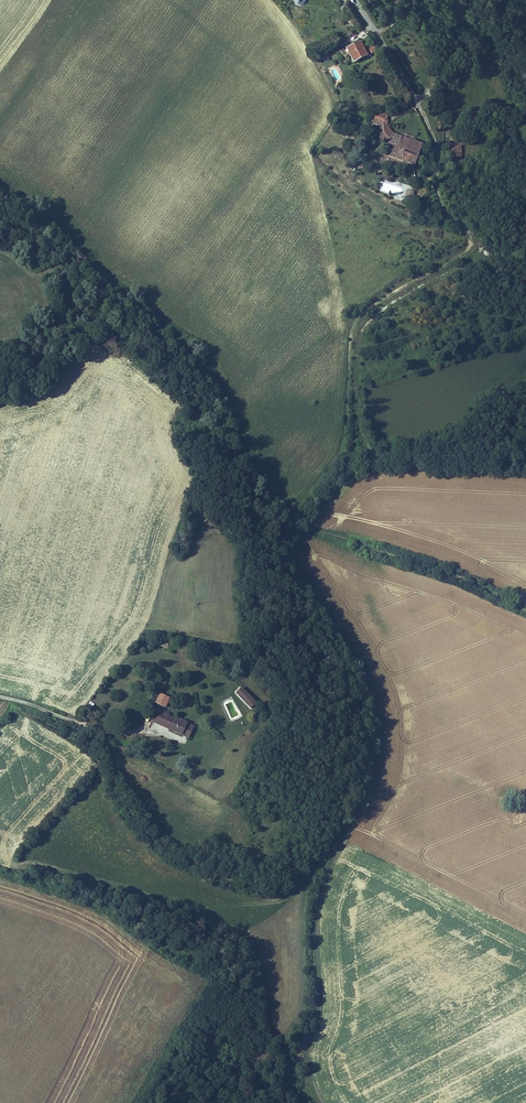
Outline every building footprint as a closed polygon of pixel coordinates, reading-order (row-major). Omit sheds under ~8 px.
[(457,9),(464,6),(462,0),(455,0),(457,9)] [(355,67),(370,60),(366,53),(361,44),(347,51),(355,67)] [(378,55),(375,49),(366,53),(370,60),(378,55)] [(372,119),(380,124),(381,124),(385,123),(386,120),(388,117),(383,114),(382,115),(376,112),(372,119)] [(393,134),(386,120),(385,123),(381,124),(380,124),(377,130),(381,138),(388,142),(393,134)] [(421,149),(393,134),(388,142),(382,154),(402,165),(411,170),(421,149)] [(452,145),(451,162),(461,162),(461,146),(452,145)] [(411,170),(402,165),(399,171),(408,175),(411,170)] [(383,187),(381,191),(392,197),(394,193),(383,187)] [(406,189),(403,200),(410,202),(413,192),(406,189)] [(255,703),(241,688),(236,693),(250,708),(255,703)] [(157,709),(154,716),(175,726),(173,731),(182,735),(188,723),(181,720),(181,722),(169,717),(171,713),(167,712),(166,713),(157,709)] [(175,726),(154,716),(152,720),(173,731),(175,726)] [(194,726),(188,723),(182,735),(188,738),(194,726)]
